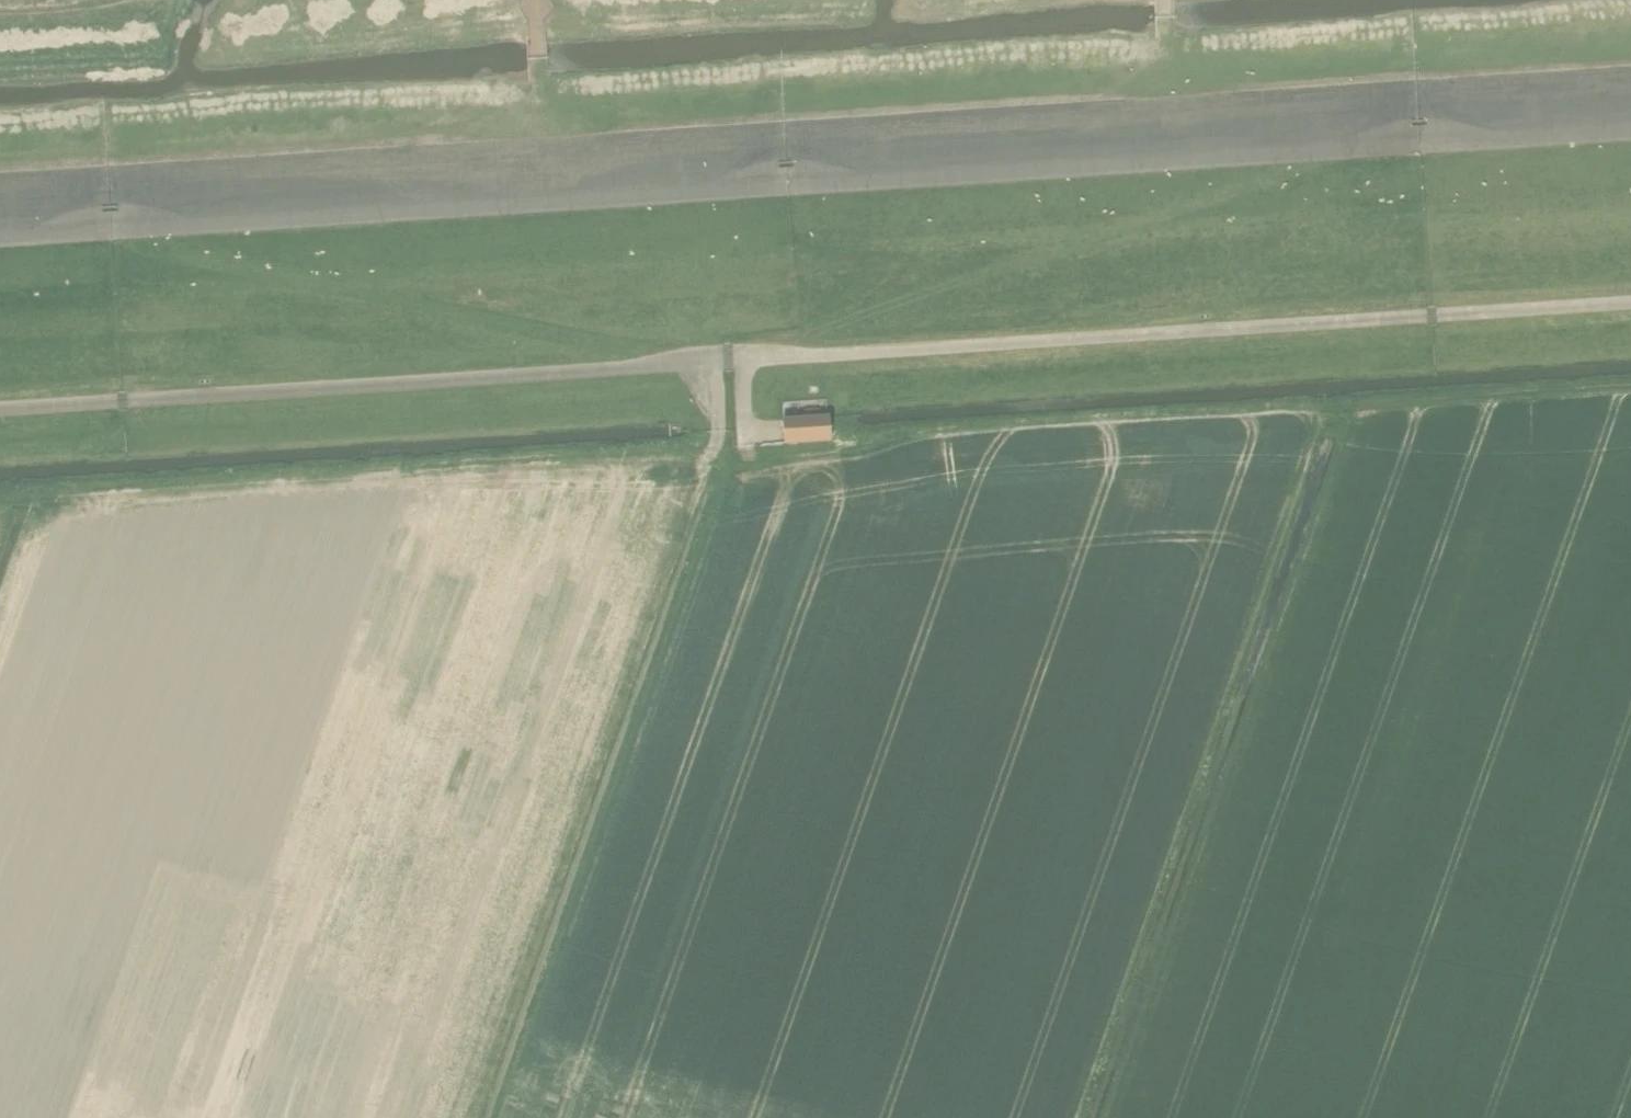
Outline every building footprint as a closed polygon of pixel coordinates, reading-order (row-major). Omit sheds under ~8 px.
[(784,442),(830,439),(828,416),(783,419),(784,442)]
